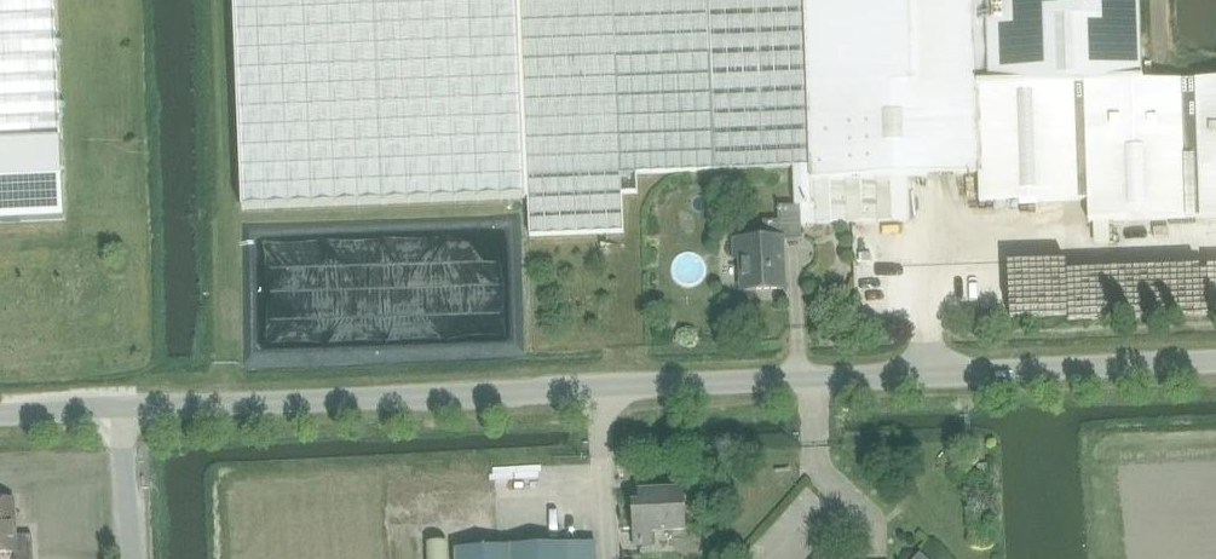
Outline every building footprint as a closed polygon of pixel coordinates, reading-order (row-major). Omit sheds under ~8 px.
[(64,219),(61,140),(60,140),(54,0),(0,0),(0,222),(64,219)] [(517,0),(233,0),(242,208),(526,197),(517,0)] [(810,166),(803,0),(520,0),(530,236),(624,232),(622,193),(638,193),(637,173),(793,167),(810,166)] [(810,166),(793,167),(795,206),(800,205),(800,224),(908,220),(907,176),(979,174),(979,182),(966,182),(967,204),(1087,199),(1088,221),(1215,217),(1215,79),(1141,82),(1138,0),(803,0),(810,166)] [(800,205),(795,206),(778,206),(778,220),(763,221),(763,239),(734,240),(735,257),(742,257),(743,290),(782,288),(780,240),(801,239),(800,224),(800,205)] [(897,237),(874,239),(875,251),(898,250),(897,237)] [(653,530),(685,529),(684,488),(639,490),(639,503),(632,503),(634,545),(653,545),(653,530)] [(32,535),(15,535),(14,499),(0,499),(0,553),(15,552),(15,558),(33,558),(32,535)] [(594,542),(456,548),(456,558),(595,558),(594,542)]
